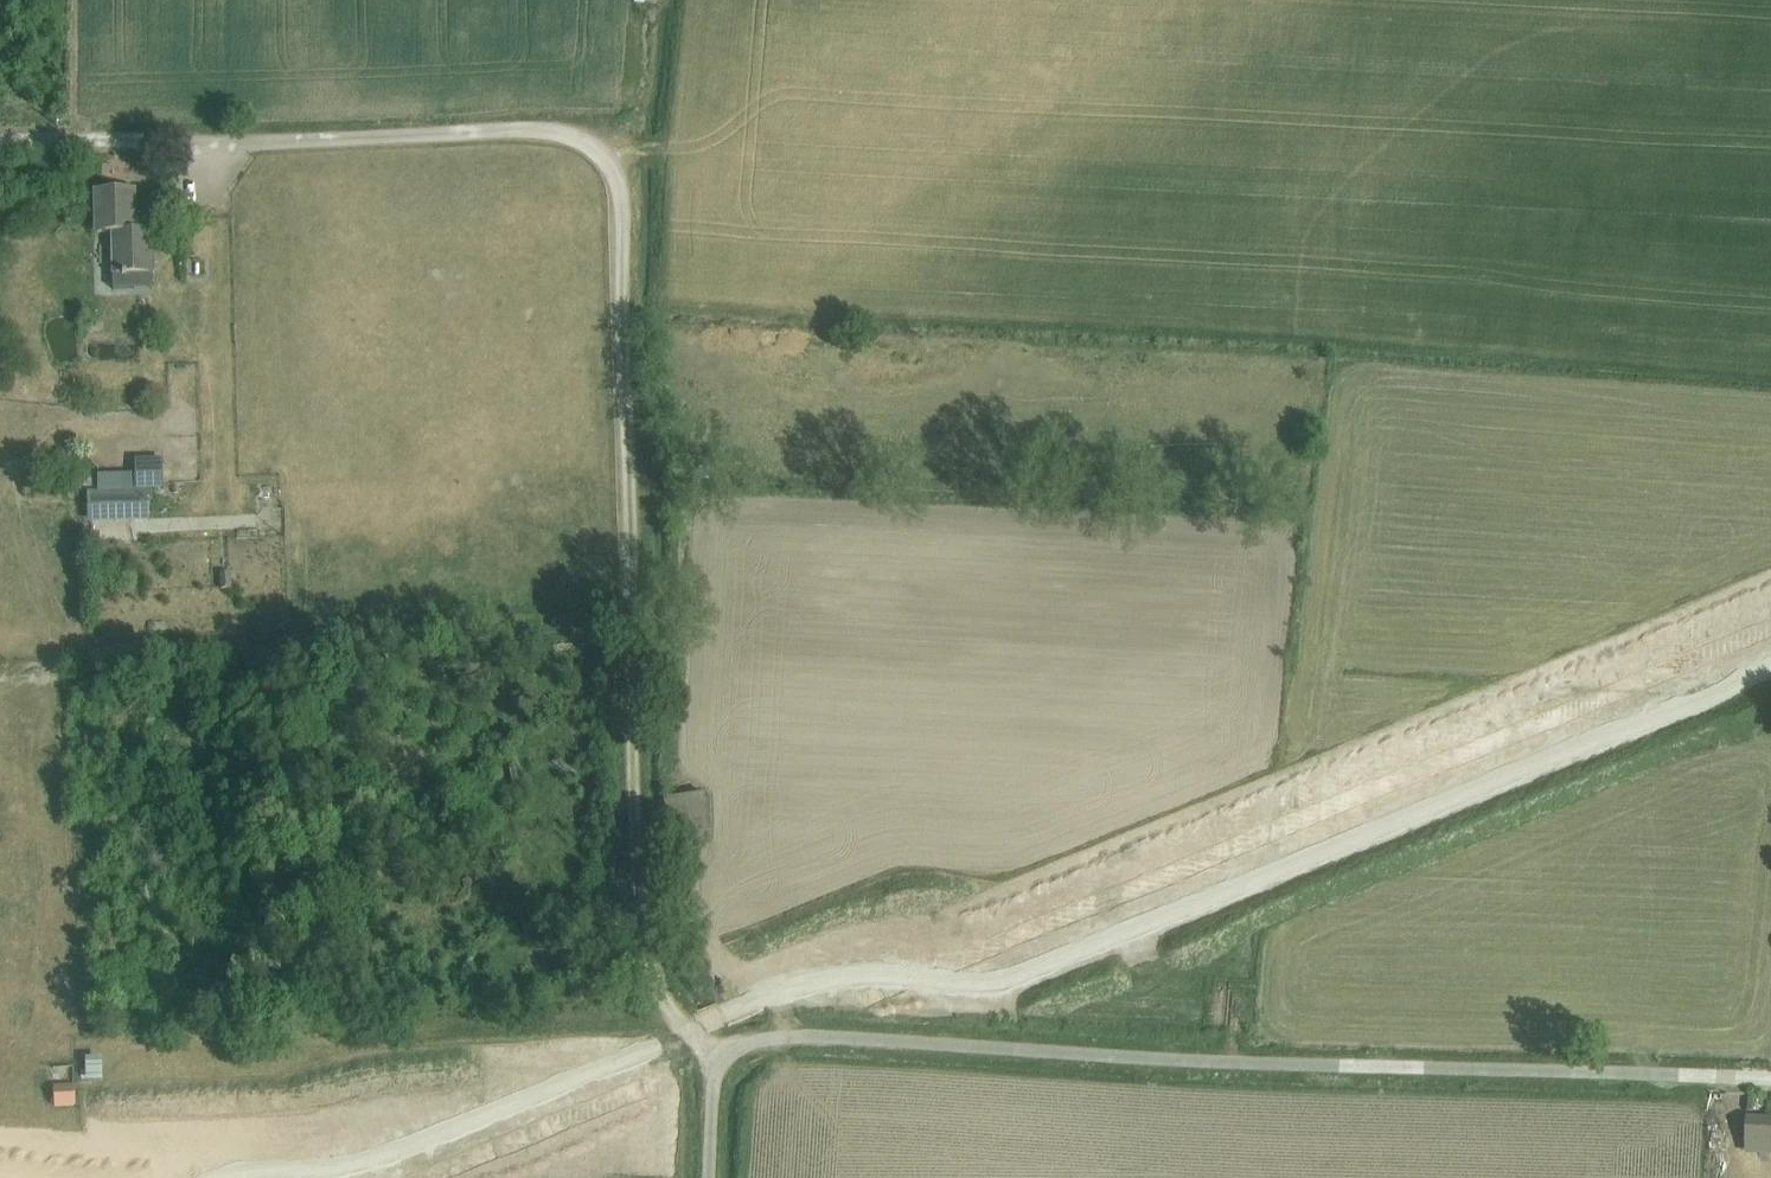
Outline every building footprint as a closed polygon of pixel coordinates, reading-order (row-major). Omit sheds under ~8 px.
[(633,6),(657,10),(658,0),(634,0),(633,6)] [(136,195),(93,195),(94,237),(111,238),(112,295),(152,294),(151,280),(154,280),(152,236),(137,236),(136,195)] [(98,495),(89,496),(90,524),(149,523),(148,494),(162,494),(162,463),(134,464),(134,479),(97,480),(98,495)] [(84,1062),(83,1082),(101,1083),(102,1063),(84,1062)] [(74,1090),(53,1091),(54,1112),(75,1111),(74,1090)] [(1747,1157),(1770,1158),(1770,1123),(1748,1121),(1747,1157)]
